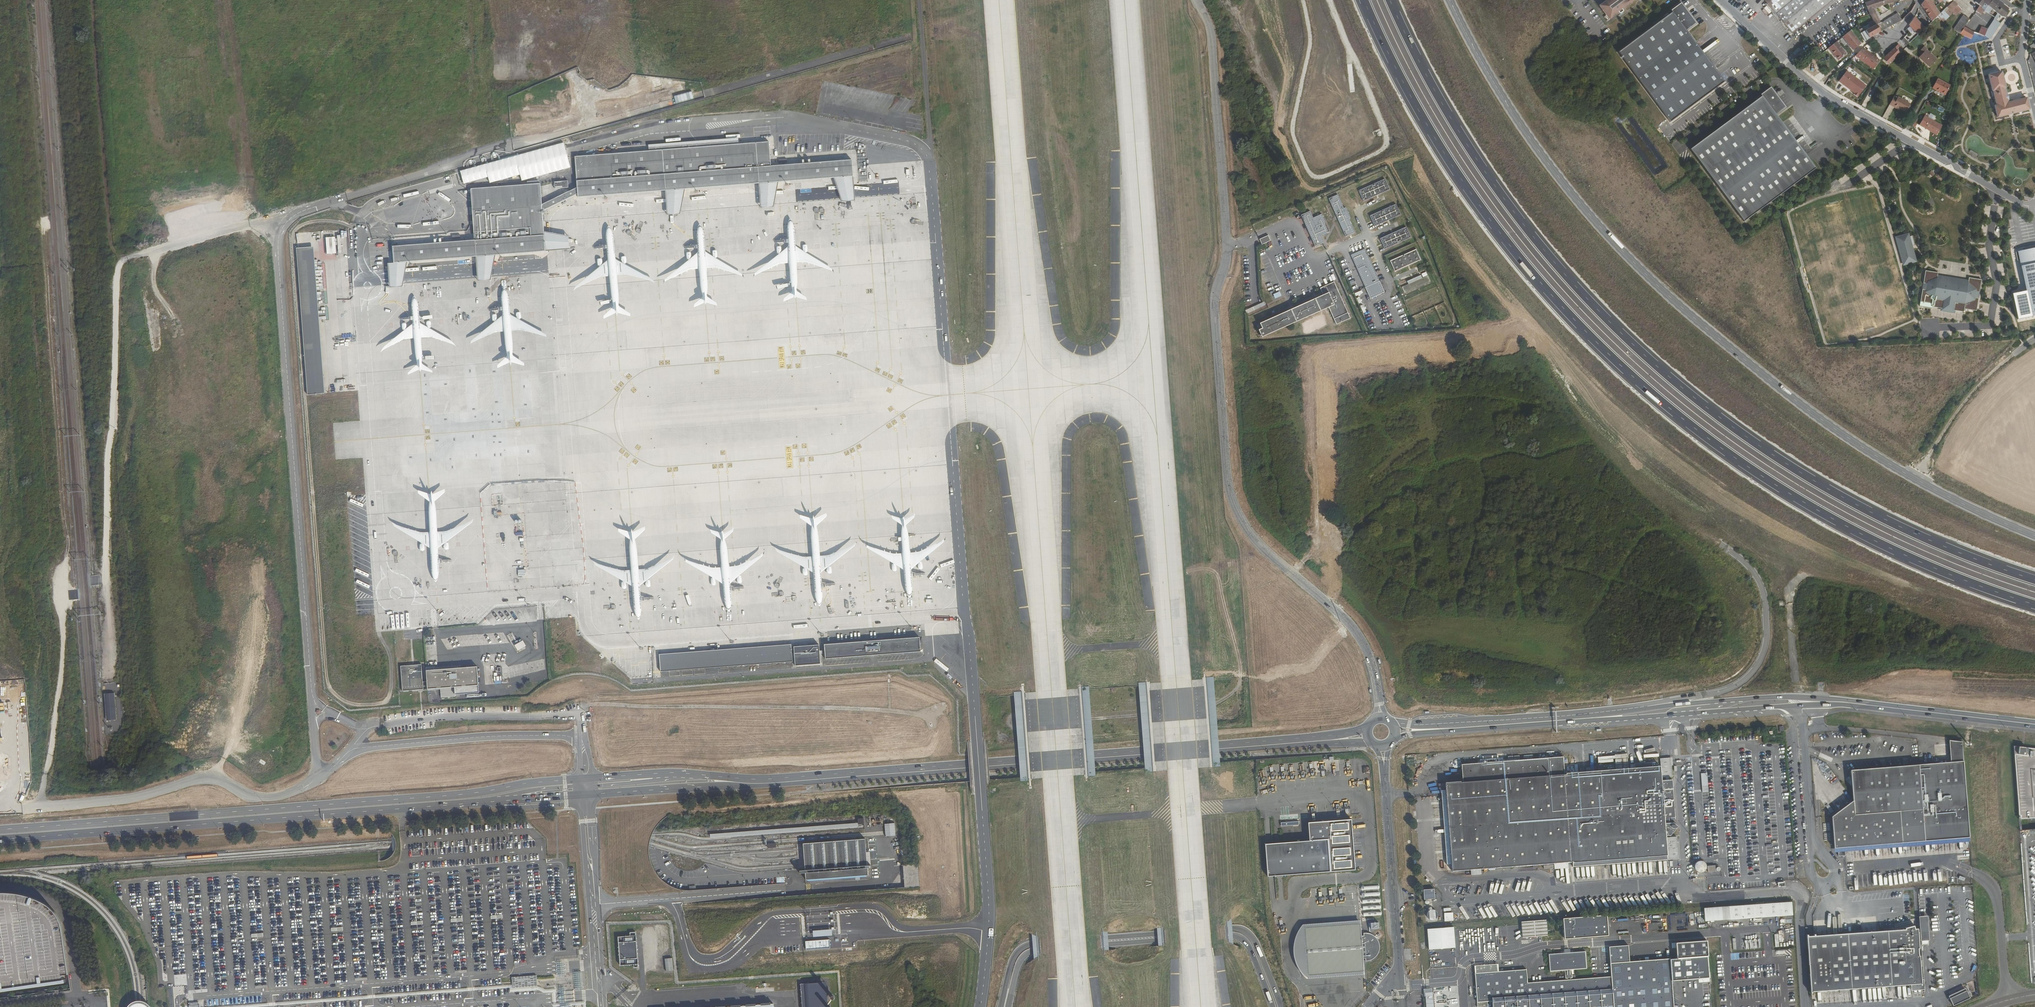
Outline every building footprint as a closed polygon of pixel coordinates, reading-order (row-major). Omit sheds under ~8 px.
[(1601,6),(1610,19),(1619,12),(1621,14),(1624,11),(1622,9),(1635,0),(1609,0),(1601,6)] [(1792,34),(1810,19),(1833,0),(1764,0),(1792,34)] [(1810,19),(1812,21),(1837,0),(1833,0),(1810,19)] [(1873,1),(1875,7),(1876,8),(1888,4),(1887,0),(1873,0),(1873,1)] [(1932,21),(1936,18),(1942,12),(1931,0),(1926,0),(1924,1),(1921,6),(1932,21)] [(1992,0),(1977,0),(1975,3),(1979,6),(1976,12),(1980,14),(1983,9),(1985,10),(1992,0)] [(2005,19),(2008,9),(1996,0),(1992,0),(1985,10),(1984,11),(1994,17),(1996,19),(1999,16),(2000,17),(2005,19)] [(1865,4),(1871,15),(1875,12),(1875,10),(1874,11),(1873,8),(1875,7),(1873,1),(1865,3),(1865,4)] [(1949,9),(1952,12),(1958,5),(1954,1),(1947,8),(1949,9)] [(1673,12),(1687,30),(1697,23),(1681,2),(1671,10),(1673,12)] [(1956,16),(1962,10),(1958,5),(1952,12),(1956,16)] [(1673,12),(1619,51),(1671,121),(1724,81),(1687,30),(1673,12)] [(1890,18),(1880,23),(1875,13),(1876,13),(1875,12),(1871,15),(1876,25),(1877,25),(1880,32),(1894,25),(1890,18)] [(1898,14),(1890,18),(1894,25),(1902,21),(1898,14)] [(1954,29),(1960,34),(1964,27),(1969,20),(1963,16),(1954,29)] [(1908,24),(1918,34),(1925,26),(1915,17),(1908,24)] [(1991,38),(2000,24),(1995,22),(1993,20),(1987,30),(1984,35),(1991,38)] [(1876,25),(1871,28),(1875,35),(1880,32),(1877,25),(1876,25)] [(1964,27),(1960,34),(1971,39),(1974,33),(1964,27)] [(1866,30),(1870,38),(1875,35),(1871,28),(1866,30)] [(1866,31),(1861,34),(1865,41),(1870,38),(1866,30),(1866,31)] [(1861,44),(1850,31),(1843,37),(1854,51),(1861,44)] [(1904,38),(1909,43),(1912,40),(1910,38),(1906,35),(1904,37),(1904,38)] [(1837,42),(1829,48),(1839,60),(1847,54),(1837,42)] [(1898,44),(1895,48),(1901,54),(1904,50),(1898,44)] [(1926,47),(1924,45),(1919,51),(1921,53),(1918,56),(1929,67),(1936,59),(1926,49),(1926,47)] [(1895,48),(1883,60),(1889,66),(1901,54),(1895,48)] [(1863,49),(1855,56),(1873,70),(1880,61),(1863,49)] [(1838,82),(1848,89),(1849,88),(1851,90),(1851,91),(1854,94),(1853,95),(1857,98),(1866,86),(1847,71),(1838,82)] [(2002,72),(1989,75),(1993,91),(1993,90),(1997,105),(1995,106),(1998,115),(2010,112),(2029,107),(2027,97),(2009,102),(2005,88),(2006,87),(2002,72)] [(1950,86),(1938,80),(1933,88),(1936,89),(1936,90),(1945,96),(1950,86)] [(1760,95),(1761,97),(1776,115),(1786,108),(1770,88),(1760,95)] [(1894,96),(1889,105),(1893,106),(1893,105),(1900,109),(1906,112),(1910,104),(1898,97),(1897,98),(1894,96)] [(1817,168),(1776,115),(1761,97),(1691,151),(1747,222),(1817,168)] [(1925,116),(1920,126),(1938,135),(1943,126),(1925,116)] [(648,145),(648,151),(738,144),(737,138),(648,145)] [(576,187),(541,204),(542,212),(577,194),(577,198),(665,191),(684,189),(758,184),(778,182),(833,178),(852,177),(851,160),(839,161),(770,166),(768,142),(738,144),(648,151),(574,157),(576,187)] [(854,200),(852,177),(833,178),(841,202),(854,200)] [(1363,202),(1389,190),(1384,179),(1358,191),(1363,202)] [(778,182),(758,184),(760,208),(773,207),(778,182)] [(392,246),(393,263),(407,262),(475,257),(495,255),(545,251),(543,232),(542,212),(541,204),(540,184),(539,184),(527,185),(470,189),(474,240),(392,246)] [(684,189),(665,191),(666,215),(679,214),(684,189)] [(1349,218),(1345,208),(1343,209),(1337,195),(1328,199),(1345,237),(1354,233),(1347,219),(1349,218)] [(1402,214),(1397,203),(1370,215),(1375,226),(1402,214)] [(1329,232),(1321,214),(1313,218),(1310,211),(1301,215),(1315,246),(1324,243),(1321,236),(1329,232)] [(1411,237),(1406,227),(1393,233),(1379,239),(1384,250),(1411,237)] [(543,232),(545,251),(569,250),(568,236),(543,232)] [(1267,233),(1258,237),(1260,243),(1270,239),(1267,233)] [(1306,234),(1312,248),(1314,247),(1308,233),(1306,234)] [(1898,241),(1909,237),(1908,234),(1895,238),(1900,253),(1902,253),(1898,241)] [(1910,237),(1909,237),(1898,241),(1902,253),(1900,253),(1898,254),(1902,266),(1914,262),(1909,247),(1913,246),(1910,237)] [(325,394),(314,247),(297,249),(308,395),(325,394)] [(1421,260),(1416,249),(1389,262),(1394,272),(1421,260)] [(1368,301),(1382,294),(1362,250),(1348,257),(1368,301)] [(2021,255),(2032,312),(2034,311),(2034,251),(2021,255)] [(495,255),(475,257),(477,281),(490,280),(495,255)] [(393,263),(388,264),(390,288),(402,287),(407,262),(393,263)] [(1982,280),(1970,278),(1969,285),(1939,280),(1940,273),(1927,271),(1925,284),(1927,284),(1925,290),(1924,290),(1922,302),(1935,304),(1934,307),(1942,308),(1947,308),(1947,307),(1952,308),(1952,310),(1957,310),(1965,312),(1965,309),(1977,311),(1980,298),(1978,298),(1978,292),(1980,292),(1982,280)] [(1969,285),(1970,278),(1940,273),(1939,280),(1969,285)] [(1431,282),(1428,275),(1422,278),(1421,275),(1413,279),(1407,281),(1408,284),(1402,287),(1405,294),(1431,282)] [(1321,295),(1259,323),(1260,326),(1257,327),(1259,333),(1263,331),(1264,335),(1327,308),(1333,321),(1348,315),(1332,282),(1318,288),(1321,295)] [(1247,313),(1265,305),(1263,302),(1245,310),(1247,313)] [(920,637),(824,644),(825,659),(921,651),(920,637)] [(791,644),(658,654),(660,673),(792,663),(791,644)] [(819,645),(793,646),(795,666),(820,664),(819,645)] [(421,665),(400,666),(402,691),(423,690),(423,687),(427,687),(427,690),(440,689),(455,688),(455,695),(479,693),(477,667),(426,671),(427,682),(423,682),(421,665)] [(455,695),(455,688),(440,689),(441,698),(455,696),(455,695)] [(115,693),(105,694),(107,721),(117,720),(115,693)] [(1831,817),(1834,849),(1968,837),(1961,742),(1949,741),(1950,762),(1851,771),(1853,800),(1831,817)] [(2019,820),(2034,819),(2034,749),(2013,746),(2019,820)] [(1614,755),(1615,769),(1628,768),(1627,754),(1614,755)] [(1563,756),(1461,764),(1462,774),(1463,781),(1445,783),(1445,790),(1446,790),(1452,871),(1535,865),(1546,864),(1548,864),(1554,863),(1567,862),(1572,862),(1667,855),(1665,838),(1665,836),(1661,780),(1661,778),(1660,766),(1652,767),(1634,768),(1628,768),(1615,769),(1602,770),(1598,770),(1564,773),(1563,756)] [(1659,759),(1660,766),(1661,778),(1665,777),(1665,780),(1668,779),(1668,777),(1672,777),(1670,758),(1659,759)] [(1661,780),(1665,836),(1669,836),(1678,827),(1673,823),(1669,823),(1669,818),(1675,818),(1673,787),(1673,786),(1672,779),(1668,779),(1665,780),(1661,780)] [(1350,820),(1314,822),(1307,824),(1308,841),(1265,845),(1267,877),(1354,870),(1350,820)] [(1667,855),(1667,860),(1678,859),(1676,837),(1665,838),(1667,855)] [(865,839),(803,844),(803,850),(804,857),(804,865),(805,870),(799,871),(800,873),(805,873),(805,880),(868,875),(867,868),(871,868),(871,865),(867,866),(865,839)] [(1667,855),(1572,862),(1572,867),(1624,863),(1667,860),(1667,855)] [(918,864),(903,865),(904,888),(920,887),(918,864)] [(1434,889),(1424,890),(1427,924),(1439,923),(1438,914),(1436,911),(1433,910),(1429,902),(1429,899),(1435,898),(1434,889)] [(68,983),(63,931),(59,918),(56,910),(42,902),(26,897),(11,895),(0,895),(0,992),(68,983)] [(1704,922),(1792,915),(1791,902),(1703,908),(1704,922)] [(1564,932),(1567,939),(1608,935),(1606,915),(1563,918),(1564,932)] [(1918,917),(1919,931),(1928,931),(1927,917),(1918,917)] [(1333,977),(1365,975),(1363,959),(1365,959),(1366,961),(1372,960),(1376,957),(1378,955),(1380,950),(1379,942),(1377,938),(1374,936),(1370,934),(1368,933),(1364,933),(1364,936),(1362,936),(1361,920),(1303,925),(1298,932),(1297,935),(1294,945),(1294,954),(1294,958),(1296,963),(1297,967),(1300,972),(1304,976),(1307,979),(1333,977)] [(1548,936),(1547,920),(1522,922),(1523,938),(1548,936)] [(1811,992),(1910,985),(1921,984),(1920,980),(1917,940),(1917,933),(1916,929),(1914,929),(1913,926),(1904,929),(1905,930),(1860,933),(1806,936),(1808,961),(1811,992)] [(1456,948),(1454,927),(1427,929),(1429,950),(1452,948),(1454,948),(1456,948)] [(1919,933),(1917,933),(1917,940),(1920,940),(1920,941),(1929,941),(1928,931),(1919,931),(1919,933)] [(638,967),(636,932),(631,933),(631,936),(619,937),(620,964),(634,964),(635,968),(638,967)] [(1688,956),(1702,955),(1701,940),(1686,941),(1687,944),(1683,944),(1683,948),(1687,948),(1688,956)] [(1671,974),(1708,971),(1707,956),(1629,962),(1628,945),(1609,947),(1611,977),(1583,979),(1527,983),(1526,970),(1475,974),(1478,1002),(1493,1001),(1493,1006),(1674,1006),(1671,974)] [(1585,952),(1572,953),(1549,954),(1551,971),(1579,969),(1586,968),(1585,952)] [(672,958),(665,959),(666,971),(673,971),(672,958)] [(564,963),(556,963),(557,977),(565,977),(564,963)] [(583,990),(582,972),(574,973),(575,991),(583,990)] [(1921,984),(1910,985),(1911,991),(1924,989),(1923,980),(1920,980),(1921,984)] [(815,983),(800,984),(801,988),(802,1006),(828,1006),(826,982),(815,983)] [(567,1006),(566,988),(558,989),(560,1006),(562,1006),(567,1006)] [(1423,990),(1423,991),(1424,997),(1426,997),(1427,1006),(1434,1006),(1433,992),(1431,992),(1430,989),(1423,990)] [(1948,996),(1952,1006),(1969,998),(1966,991),(1965,991),(1964,989),(1948,996)]
